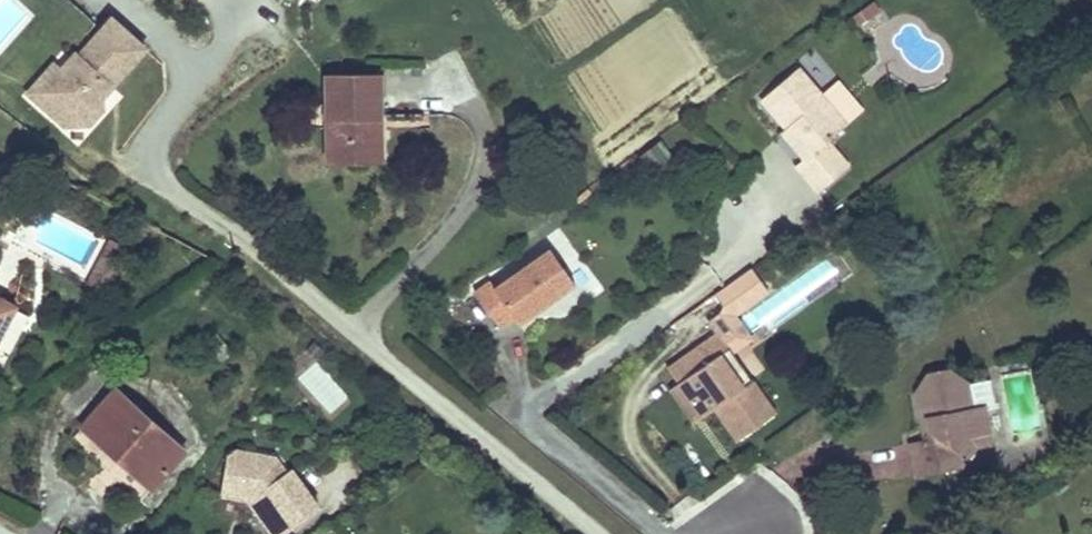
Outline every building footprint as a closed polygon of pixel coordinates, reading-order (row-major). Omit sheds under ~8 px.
[(141,46),(109,18),(75,57),(72,55),(57,72),(57,86),(39,107),(61,126),(86,124),(98,109),(97,96),(92,93),(102,82),(106,85),(141,46)] [(57,72),(50,65),(25,94),(39,107),(57,86),(57,72)] [(786,128),(808,155),(803,159),(795,166),(817,191),(848,165),(826,140),(846,124),(823,97),(798,67),(761,99),(786,128)] [(379,73),(326,74),(327,104),(327,127),(328,164),(374,163),(373,120),(380,119),(379,73)] [(92,93),(97,96),(106,85),(102,82),(92,93)] [(840,82),(823,97),(846,124),(863,109),(840,82)] [(327,127),(327,104),(305,105),(306,128),(327,127)] [(803,159),(808,155),(786,128),(781,133),(803,159)] [(111,241),(89,283),(105,291),(127,250),(111,241)] [(514,318),(519,324),(575,285),(549,249),(494,288),(489,281),(474,292),(500,328),(514,318)] [(828,258),(738,315),(751,335),(841,279),(828,258)] [(740,343),(752,335),(736,315),(767,290),(747,265),(705,299),(740,343)] [(0,300),(0,334),(14,307),(0,300)] [(688,376),(677,383),(701,417),(714,408),(737,441),(775,414),(752,380),(743,387),(720,355),(730,348),(719,332),(707,341),(700,332),(678,347),(684,357),(677,361),(688,376)] [(743,387),(752,380),(730,348),(720,355),(743,387)] [(677,383),(688,376),(677,361),(667,369),(677,383)] [(990,380),(968,383),(967,382),(947,368),(929,372),(915,392),(919,414),(925,413),(928,431),(924,438),(922,440),(909,442),(915,476),(961,468),(958,451),(968,437),(990,433),(984,405),(995,403),(990,380)] [(701,417),(677,383),(670,388),(694,422),(701,417)] [(116,389),(82,428),(151,489),(185,451),(116,389)] [(928,431),(925,413),(919,414),(924,438),(928,431)] [(990,433),(968,437),(958,451),(960,459),(968,458),(975,447),(992,444),(990,433)] [(269,484),(260,491),(255,494),(245,479),(228,477),(229,468),(215,466),(205,473),(198,509),(226,514),(231,510),(245,529),(240,533),(241,533),(283,533),(298,524),(269,484)] [(246,471),(229,468),(228,477),(245,479),(255,494),(260,491),(246,471)]
